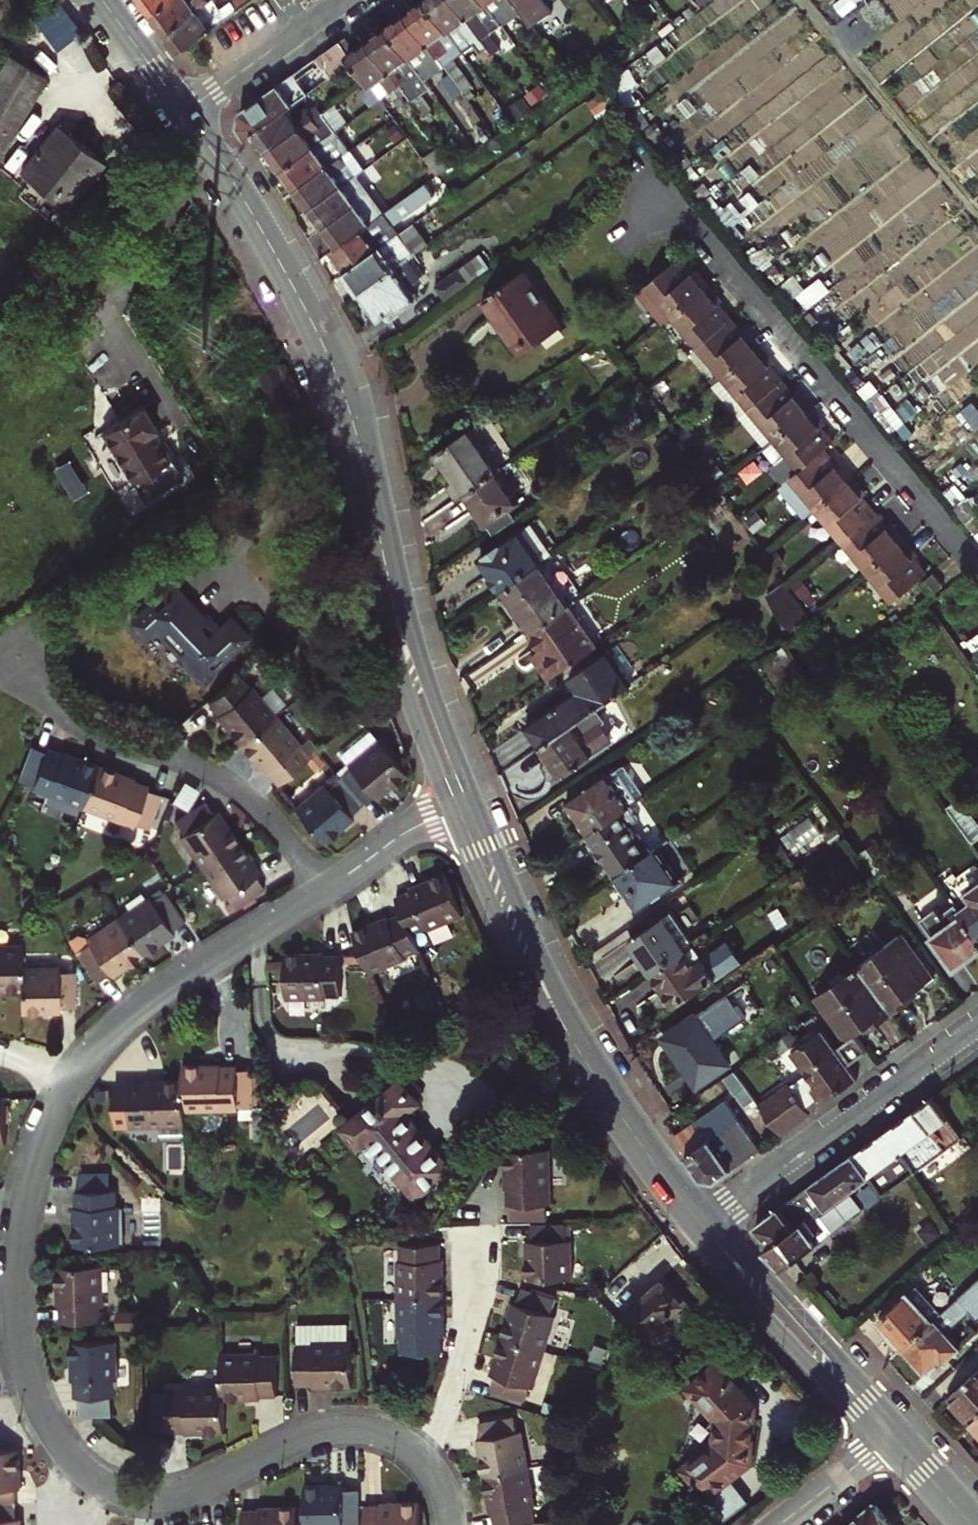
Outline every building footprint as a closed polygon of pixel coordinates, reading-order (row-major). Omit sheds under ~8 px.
[(34,1),(45,12),(36,21),(25,11),(0,34),(0,55),(26,36),(66,6),(61,0),(36,0),(34,1)] [(156,13),(173,0),(145,0),(156,13)] [(156,13),(170,31),(211,0),(173,0),(156,13)] [(214,0),(211,0),(170,31),(184,49),(250,0),(230,0),(220,8),(214,0)] [(184,49),(195,63),(205,64),(295,0),(250,0),(184,49)] [(408,12),(464,91),(474,84),(456,58),(465,52),(427,0),(425,0),(408,12)] [(457,0),(427,0),(465,52),(476,44),(487,58),(494,53),(457,0)] [(484,0),(457,0),(494,53),(500,48),(490,34),(502,25),(484,0)] [(514,0),(484,0),(502,25),(522,11),(514,0)] [(531,25),(552,9),(545,0),(514,0),(522,11),(531,25)] [(45,12),(34,1),(25,11),(36,21),(45,12)] [(44,59),(78,33),(83,28),(66,6),(26,36),(44,59)] [(388,26),(421,71),(426,80),(437,72),(456,97),(464,91),(408,12),(388,26)] [(412,78),(421,71),(388,26),(370,40),(422,113),(432,105),(412,78)] [(317,58),(331,78),(355,61),(350,54),(340,40),(317,58)] [(350,54),(355,61),(369,81),(382,99),(395,90),(415,118),(422,113),(370,40),(350,54)] [(49,75),(7,53),(0,65),(0,159),(49,75)] [(298,103),(309,95),(294,73),(241,112),(239,126),(248,138),(256,132),(298,103)] [(298,103),(256,132),(270,152),(330,109),(325,104),(313,113),(311,108),(305,113),(298,103)] [(330,109),(270,152),(283,170),(324,141),(346,126),(333,108),(330,109)] [(297,190),(311,209),(358,176),(366,171),(356,157),(400,124),(396,119),(360,145),(297,190)] [(55,146),(68,130),(58,123),(46,138),(55,146)] [(55,146),(46,138),(21,169),(69,207),(105,160),(68,130),(55,146)] [(324,141),(283,170),(297,190),(360,145),(354,137),(333,152),(324,141)] [(445,145),(425,160),(437,176),(438,178),(459,164),(445,145)] [(358,176),(311,209),(324,228),(384,185),(379,178),(367,187),(358,176)] [(385,213),(338,247),(334,250),(348,270),(400,234),(395,226),(445,189),(438,178),(437,176),(385,213)] [(384,185),(324,228),(338,247),(385,213),(377,200),(389,192),(384,185)] [(415,254),(432,242),(417,221),(400,234),(415,254)] [(400,234),(348,270),(363,291),(407,260),(415,254),(400,234)] [(445,298),(489,266),(480,252),(435,284),(445,298)] [(662,317),(673,309),(709,279),(695,263),(691,265),(680,253),(637,287),(662,317)] [(421,280),(407,260),(363,291),(383,318),(389,314),(396,319),(404,314),(402,310),(421,296),(413,285),(421,280)] [(543,345),(564,331),(525,275),(486,302),(521,352),(539,339),(543,345)] [(809,304),(832,286),(823,275),(800,293),(809,304)] [(673,309),(698,339),(730,313),(717,298),(722,295),(709,279),(673,309)] [(698,339),(723,369),(759,340),(745,324),(741,327),(730,313),(698,339)] [(521,352),(525,358),(543,345),(539,339),(521,352)] [(749,400),(780,374),(767,359),(771,355),(759,340),(723,369),(749,400)] [(281,384),(265,353),(248,362),(264,393),(281,384)] [(775,431),(810,402),(796,385),(792,388),(780,374),(749,400),(775,431)] [(140,389),(98,412),(138,482),(177,460),(166,440),(164,442),(147,411),(149,410),(151,409),(140,389)] [(766,439),(775,431),(749,400),(740,408),(766,439)] [(822,445),(832,437),(818,420),(823,417),(810,402),(775,431),(801,462),(822,445)] [(149,410),(147,411),(164,442),(166,440),(149,410)] [(498,470),(499,469),(471,428),(436,452),(455,480),(449,483),(459,497),(464,493),(498,470)] [(807,512),(817,503),(853,474),(839,458),(836,461),(822,445),(801,462),(780,479),(807,512)] [(509,509),(519,501),(498,470),(464,493),(485,525),(486,524),(494,536),(516,520),(509,509)] [(843,534),(875,507),(862,492),(866,489),(853,474),(817,503),(843,534)] [(843,534),(870,566),(905,536),(892,521),(889,524),(875,507),(843,534)] [(732,510),(732,542),(747,542),(748,510),(732,510)] [(503,589),(544,561),(521,529),(480,556),(503,589)] [(896,597),(925,573),(928,570),(915,555),(918,552),(905,536),(870,566),(896,597)] [(564,608),(576,600),(562,581),(570,576),(555,554),(544,561),(503,589),(522,617),(516,621),(525,634),(564,608)] [(938,589),(946,582),(936,570),(928,577),(938,589)] [(810,575),(795,580),(804,605),(818,600),(810,575)] [(152,626),(202,675),(246,631),(226,611),(214,623),(167,577),(127,619),(143,635),(152,626)] [(766,590),(794,630),(813,618),(811,615),(786,580),(784,578),(766,590)] [(544,682),(592,650),(564,608),(525,634),(535,649),(544,662),(535,668),(544,682)] [(535,668),(544,662),(535,649),(526,656),(535,668)] [(540,745),(593,708),(632,682),(609,650),(571,676),(575,682),(573,693),(526,725),(540,745)] [(214,706),(239,735),(278,701),(254,672),(252,673),(242,663),(207,692),(217,703),(214,706)] [(277,775),(312,745),(301,732),(303,730),(278,701),(239,735),(264,764),(266,762),(277,775)] [(540,745),(561,775),(607,743),(593,708),(540,745)] [(373,785),(377,789),(405,763),(368,719),(338,744),(349,757),(337,768),(361,796),(373,785)] [(35,789),(86,807),(101,763),(66,751),(65,753),(49,748),(48,751),(34,746),(22,779),(37,784),(35,789)] [(140,821),(153,825),(165,792),(151,787),(152,784),(137,779),(138,776),(101,763),(86,807),(138,825),(140,821)] [(590,834),(621,813),(645,796),(624,766),(610,776),(608,772),(567,800),(590,834)] [(354,808),(351,804),(361,796),(337,768),(327,777),(323,773),(294,798),(324,834),(354,808)] [(202,861),(239,836),(217,804),(213,807),(205,794),(175,815),(185,829),(181,831),(202,861)] [(977,834),(977,818),(962,796),(949,805),(973,838),(977,834)] [(617,874),(652,850),(640,833),(636,835),(621,813),(590,834),(617,874)] [(236,902),(265,882),(256,870),(261,866),(239,836),(202,861),(224,892),(227,890),(236,902)] [(617,874),(639,906),(692,871),(670,838),(652,850),(617,874)] [(880,875),(894,865),(875,838),(861,849),(880,875)] [(427,919),(462,904),(444,861),(408,877),(410,879),(395,885),(402,902),(411,922),(425,916),(427,919)] [(180,926),(177,922),(189,913),(168,884),(157,893),(153,888),(122,910),(148,948),(180,926)] [(968,891),(975,900),(962,909),(977,932),(977,884),(968,891)] [(404,944),(418,938),(411,922),(402,902),(390,908),(388,905),(354,919),(355,927),(371,963),(406,947),(404,944)] [(977,950),(977,932),(962,909),(957,903),(944,912),(938,904),(935,906),(936,908),(919,920),(954,967),(977,950)] [(118,970),(148,948),(122,910),(91,932),(94,936),(82,946),(102,975),(115,966),(118,970)] [(650,971),(682,949),(692,943),(670,911),(628,938),(650,971)] [(918,987),(933,976),(902,932),(858,962),(890,1007),(918,987)] [(26,983),(26,960),(26,936),(0,937),(0,983),(26,983)] [(329,981),(344,981),(344,940),(330,940),(330,937),(290,937),(290,983),(329,983),(329,981)] [(694,966),(702,960),(692,943),(682,949),(694,966)] [(650,971),(673,1005),(714,977),(702,960),(694,966),(682,949),(650,971)] [(66,1000),(82,1000),(81,964),(65,964),(65,959),(26,960),(26,983),(27,1006),(66,1005),(66,1000)] [(863,1026),(890,1007),(858,962),(816,993),(848,1037),(854,1033),(855,1032),(863,1026)] [(890,1007),(893,1011),(921,991),(918,987),(890,1007)] [(863,1026),(866,1031),(893,1011),(890,1007),(863,1026)] [(698,1083),(728,1063),(694,1014),(663,1035),(698,1083)] [(818,1101),(822,1107),(858,1082),(856,1079),(836,1045),(827,1029),(792,1054),(805,1073),(759,1107),(779,1136),(809,1115),(805,1109),(818,1101)] [(851,1062),(866,1050),(854,1033),(848,1037),(838,1044),(851,1062)] [(240,1095),(257,1094),(256,1058),(239,1059),(239,1055),(224,1055),(223,1052),(187,1053),(187,1069),(188,1100),(240,1098),(240,1095)] [(188,1115),(188,1100),(187,1069),(148,1070),(148,1073),(131,1073),(131,1076),(117,1077),(118,1113),(133,1113),(133,1117),(162,1116),(188,1115)] [(413,1195),(450,1165),(406,1110),(417,1101),(399,1079),(340,1125),(358,1146),(367,1139),(413,1195)] [(8,1134),(7,1089),(0,1089),(0,1134),(8,1134)] [(946,1149),(965,1136),(935,1095),(918,1107),(946,1149)] [(805,1109),(809,1115),(822,1107),(818,1101),(805,1109)] [(918,1169),(946,1149),(918,1107),(889,1128),(918,1169)] [(715,1179),(761,1148),(733,1108),(719,1118),(715,1111),(676,1138),(701,1176),(715,1179)] [(163,1136),(189,1134),(188,1115),(162,1116),(163,1136)] [(917,1170),(918,1169),(889,1128),(854,1153),(872,1179),(883,1194),(917,1170)] [(546,1201),(551,1201),(549,1146),(503,1147),(504,1185),(507,1185),(507,1202),(511,1202),(511,1217),(547,1216),(546,1201)] [(764,1247),(781,1266),(864,1208),(853,1192),(872,1179),(854,1153),(795,1195),(809,1215),(772,1242),(764,1247)] [(77,1252),(123,1250),(121,1212),(118,1212),(118,1196),(113,1196),(112,1180),(83,1182),(83,1198),(78,1198),(78,1213),(75,1213),(77,1252)] [(756,1224),(772,1242),(809,1215),(795,1195),(756,1224)] [(531,1276),(577,1276),(577,1236),(571,1236),(571,1221),(535,1222),(535,1237),(529,1237),(531,1276)] [(395,1293),(440,1293),(440,1252),(437,1252),(437,1238),(397,1239),(397,1253),(394,1254),(395,1293)] [(105,1310),(108,1310),(107,1272),(61,1274),(63,1312),(65,1312),(66,1327),(106,1326),(105,1310)] [(933,1317),(902,1345),(921,1366),(932,1357),(939,1365),(959,1347),(943,1329),(966,1309),(976,1320),(977,1319),(977,1278),(956,1297),(940,1312),(933,1317)] [(670,1325),(663,1318),(680,1303),(662,1283),(645,1298),(639,1298),(630,1306),(631,1312),(628,1314),(652,1342),(657,1337),(663,1338),(669,1332),(670,1325)] [(902,1345),(933,1317),(940,1312),(915,1284),(878,1317),(902,1345)] [(500,1337),(544,1349),(555,1312),(550,1311),(554,1296),(520,1286),(515,1301),(511,1300),(500,1337)] [(438,1331),(441,1330),(440,1293),(395,1293),(395,1332),(397,1332),(398,1346),(438,1346),(438,1331)] [(663,1318),(670,1325),(686,1312),(680,1303),(663,1318)] [(321,1391),(360,1389),(359,1344),(356,1344),(356,1326),(321,1327),(321,1344),(320,1344),(320,1347),(305,1347),(306,1387),(321,1387),(321,1391)] [(321,1327),(305,1327),(305,1347),(320,1347),(320,1344),(321,1344),(321,1327)] [(529,1383),(534,1384),(544,1349),(500,1337),(489,1372),(495,1374),(491,1389),(525,1398),(529,1383)] [(121,1385),(124,1385),(123,1347),(77,1349),(79,1388),(81,1388),(82,1403),(86,1402),(86,1424),(107,1423),(118,1423),(117,1402),(121,1402),(121,1385)] [(270,1400),(284,1399),(283,1359),(269,1359),(269,1357),(230,1357),(231,1391),(231,1403),(270,1402),(270,1400)] [(731,1473),(748,1459),(754,1404),(719,1362),(691,1385),(717,1417),(714,1443),(684,1467),(724,1519),(750,1498),(731,1473)] [(977,1413),(977,1368),(946,1396),(969,1422),(969,1421),(977,1413)] [(192,1438),(232,1437),(231,1403),(231,1391),(175,1392),(175,1396),(160,1396),(161,1433),(175,1432),(176,1436),(192,1436),(192,1438)] [(969,1421),(977,1432),(977,1413),(969,1421)] [(484,1479),(530,1470),(523,1432),(518,1433),(515,1418),(479,1425),(482,1441),(478,1441),(484,1479)] [(31,1495),(30,1458),(0,1459),(0,1513),(27,1512),(26,1496),(31,1495)] [(537,1507),(530,1470),(484,1479),(491,1516),(497,1515),(499,1524),(529,1524),(535,1524),(532,1508),(537,1507)] [(368,1497),(353,1498),(353,1493),(314,1494),(315,1524),(370,1524),(368,1497)] [(874,1502),(863,1512),(862,1510),(846,1524),(894,1524),(874,1502)] [(421,1509),(390,1510),(390,1513),(373,1513),(374,1524),(421,1524),(421,1509)] [(306,1511),(269,1512),(269,1515),(254,1516),(254,1524),(307,1524),(306,1511)] [(27,1512),(0,1513),(0,1524),(27,1524),(27,1512)]
